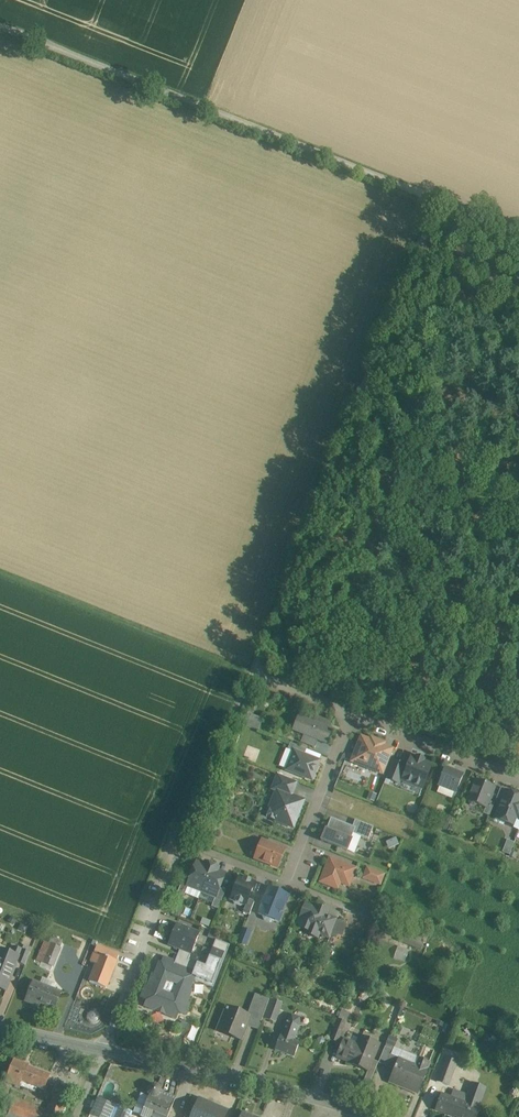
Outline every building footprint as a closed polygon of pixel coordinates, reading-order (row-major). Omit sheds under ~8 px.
[(327,722),(316,718),(314,724),(303,720),(298,732),(305,735),(303,741),(314,746),(317,740),(326,743),(331,731),(324,728),(327,722)] [(383,746),(361,738),(352,762),(364,766),(366,760),(376,764),(383,746)] [(306,750),(290,743),(287,750),(294,752),(304,756),(306,750)] [(383,746),(376,764),(384,767),(392,749),(383,746)] [(304,756),(294,752),(287,770),(311,780),(319,761),(304,756)] [(411,757),(402,780),(422,788),(431,765),(423,761),(424,759),(417,757),(416,759),(411,757)] [(405,766),(393,761),(385,779),(398,784),(405,766)] [(463,775),(445,768),(438,785),(456,792),(463,775)] [(295,786),(276,778),(272,789),(276,791),(277,790),(291,796),(295,786)] [(494,787),(476,780),(468,801),(469,802),(470,804),(474,806),(476,805),(485,808),(488,801),(494,787)] [(291,796),(277,790),(276,791),(266,817),(293,827),(303,800),(291,796)] [(506,792),(495,818),(496,818),(494,822),(503,826),(506,819),(514,823),(515,819),(518,810),(518,797),(506,792)] [(494,804),(488,801),(485,808),(483,813),(489,816),(494,804)] [(352,826),(331,818),(326,830),(325,829),(321,840),(347,851),(352,840),(351,839),(353,834),(355,827),(352,826)] [(373,827),(355,820),(352,826),(355,827),(353,834),(368,840),(373,827)] [(510,855),(514,842),(507,839),(502,852),(510,855)] [(284,849),(262,840),(255,858),(277,867),(284,849)] [(356,868),(329,858),(320,882),(330,886),(333,880),(349,886),(356,868)] [(207,867),(196,863),(191,877),(187,885),(188,886),(202,891),(212,865),(208,864),(207,867)] [(215,867),(212,865),(202,891),(215,896),(216,897),(219,888),(225,874),(214,870),(215,867)] [(382,884),(386,872),(365,866),(362,879),(382,884)] [(191,877),(185,874),(177,893),(184,896),(188,886),(187,885),(191,877)] [(255,882),(240,876),(231,899),(233,901),(235,903),(240,906),(243,904),(246,906),(248,900),(255,882)] [(225,891),(219,888),(216,897),(215,896),(211,906),(218,909),(225,891)] [(289,896),(268,888),(258,913),(262,915),(264,919),(270,922),(274,920),(278,921),(289,896)] [(246,906),(243,912),(249,914),(254,902),(248,900),(246,906)] [(327,911),(316,907),(315,909),(305,905),(300,916),(303,917),(299,927),(307,930),(306,933),(316,938),(318,933),(325,915),(327,911)] [(337,920),(325,915),(318,933),(330,938),(337,920)] [(177,924),(173,934),(195,943),(199,933),(177,924)] [(251,932),(243,929),(239,942),(246,945),(251,932)] [(173,934),(168,945),(180,949),(191,954),(195,943),(173,934)] [(423,944),(400,934),(398,941),(420,950),(423,944)] [(61,943),(50,938),(46,948),(42,946),(36,961),(51,967),(61,943)] [(175,961),(163,957),(161,963),(159,962),(154,975),(152,974),(147,986),(145,985),(140,998),(146,1000),(144,1006),(176,1019),(178,1013),(184,1015),(189,1003),(187,1002),(192,990),(190,989),(193,980),(213,988),(230,945),(216,940),(205,966),(189,960),(191,954),(180,949),(175,961)] [(208,956),(210,949),(203,947),(201,954),(208,956)] [(0,949),(0,969),(10,973),(12,968),(15,967),(17,963),(19,957),(19,956),(0,949)] [(30,953),(22,949),(19,956),(19,957),(17,963),(25,966),(30,953)] [(116,962),(93,952),(89,963),(95,965),(88,982),(105,989),(116,962)] [(0,969),(0,989),(6,991),(15,967),(12,968),(10,973),(0,969)] [(374,977),(362,972),(359,978),(371,983),(374,977)] [(60,993),(33,983),(26,1000),(36,1003),(38,999),(55,1006),(60,993)] [(269,1000),(254,995),(249,1010),(263,1015),(269,1000)] [(281,999),(270,996),(269,1000),(263,1015),(263,1017),(273,1021),(276,1014),(281,999)] [(247,1015),(226,1006),(216,1031),(239,1041),(249,1016),(247,1015)] [(263,1015),(249,1010),(247,1015),(249,1016),(239,1041),(252,1046),(263,1017),(263,1015)] [(282,1016),(276,1014),(273,1021),(279,1023),(282,1016)] [(338,1019),(330,1040),(337,1043),(345,1022),(338,1019)] [(286,1020),(280,1035),(274,1048),(288,1054),(294,1040),(291,1039),(293,1035),(295,1036),(299,1025),(286,1020)] [(378,1044),(360,1037),(355,1049),(342,1044),(340,1049),(339,1048),(338,1051),(339,1052),(337,1057),(350,1062),(349,1063),(368,1070),(378,1044)] [(294,1040),(288,1054),(293,1056),(298,1042),(294,1040)] [(393,1050),(384,1047),(378,1063),(386,1067),(391,1055),(393,1050)] [(414,1065),(391,1055),(386,1067),(394,1070),(395,1067),(396,1067),(389,1083),(400,1087),(401,1086),(416,1093),(428,1064),(417,1059),(414,1065)] [(455,1061),(445,1057),(443,1063),(452,1067),(455,1061)] [(28,1065),(14,1059),(6,1080),(32,1091),(35,1086),(43,1089),(49,1076),(27,1067),(28,1065)] [(481,1064),(467,1059),(464,1067),(478,1072),(481,1064)] [(452,1067),(443,1063),(435,1082),(445,1085),(452,1067)] [(107,1078),(98,1098),(113,1104),(121,1084),(107,1078)] [(149,1096),(141,1093),(133,1112),(141,1115),(141,1116),(168,1116),(175,1099),(161,1093),(161,1090),(160,1088),(158,1086),(156,1085),(154,1084),(151,1085),(149,1086),(148,1089),(147,1091),(148,1094),(149,1096)] [(472,1084),(465,1104),(478,1109),(485,1088),(472,1084)] [(455,1094),(444,1090),(442,1096),(453,1100),(455,1094)] [(47,1112),(34,1106),(33,1109),(30,1116),(60,1116),(67,1099),(54,1094),(47,1112)] [(453,1100),(442,1096),(437,1110),(454,1116),(459,1102),(453,1100)] [(0,1114),(0,1116),(7,1116),(8,1114),(13,1101),(6,1098),(0,1114)] [(97,1098),(89,1116),(130,1116),(132,1112),(116,1106),(97,1098)] [(199,1099),(194,1111),(191,1116),(208,1116),(213,1105),(199,1099)] [(13,1101),(8,1114),(17,1116),(30,1116),(33,1109),(13,1101)] [(454,1116),(458,1116),(476,1116),(479,1109),(478,1109),(465,1104),(459,1102),(454,1116)] [(213,1105),(208,1116),(225,1116),(227,1111),(213,1105)] [(184,1116),(191,1116),(194,1111),(188,1109),(184,1116)]
